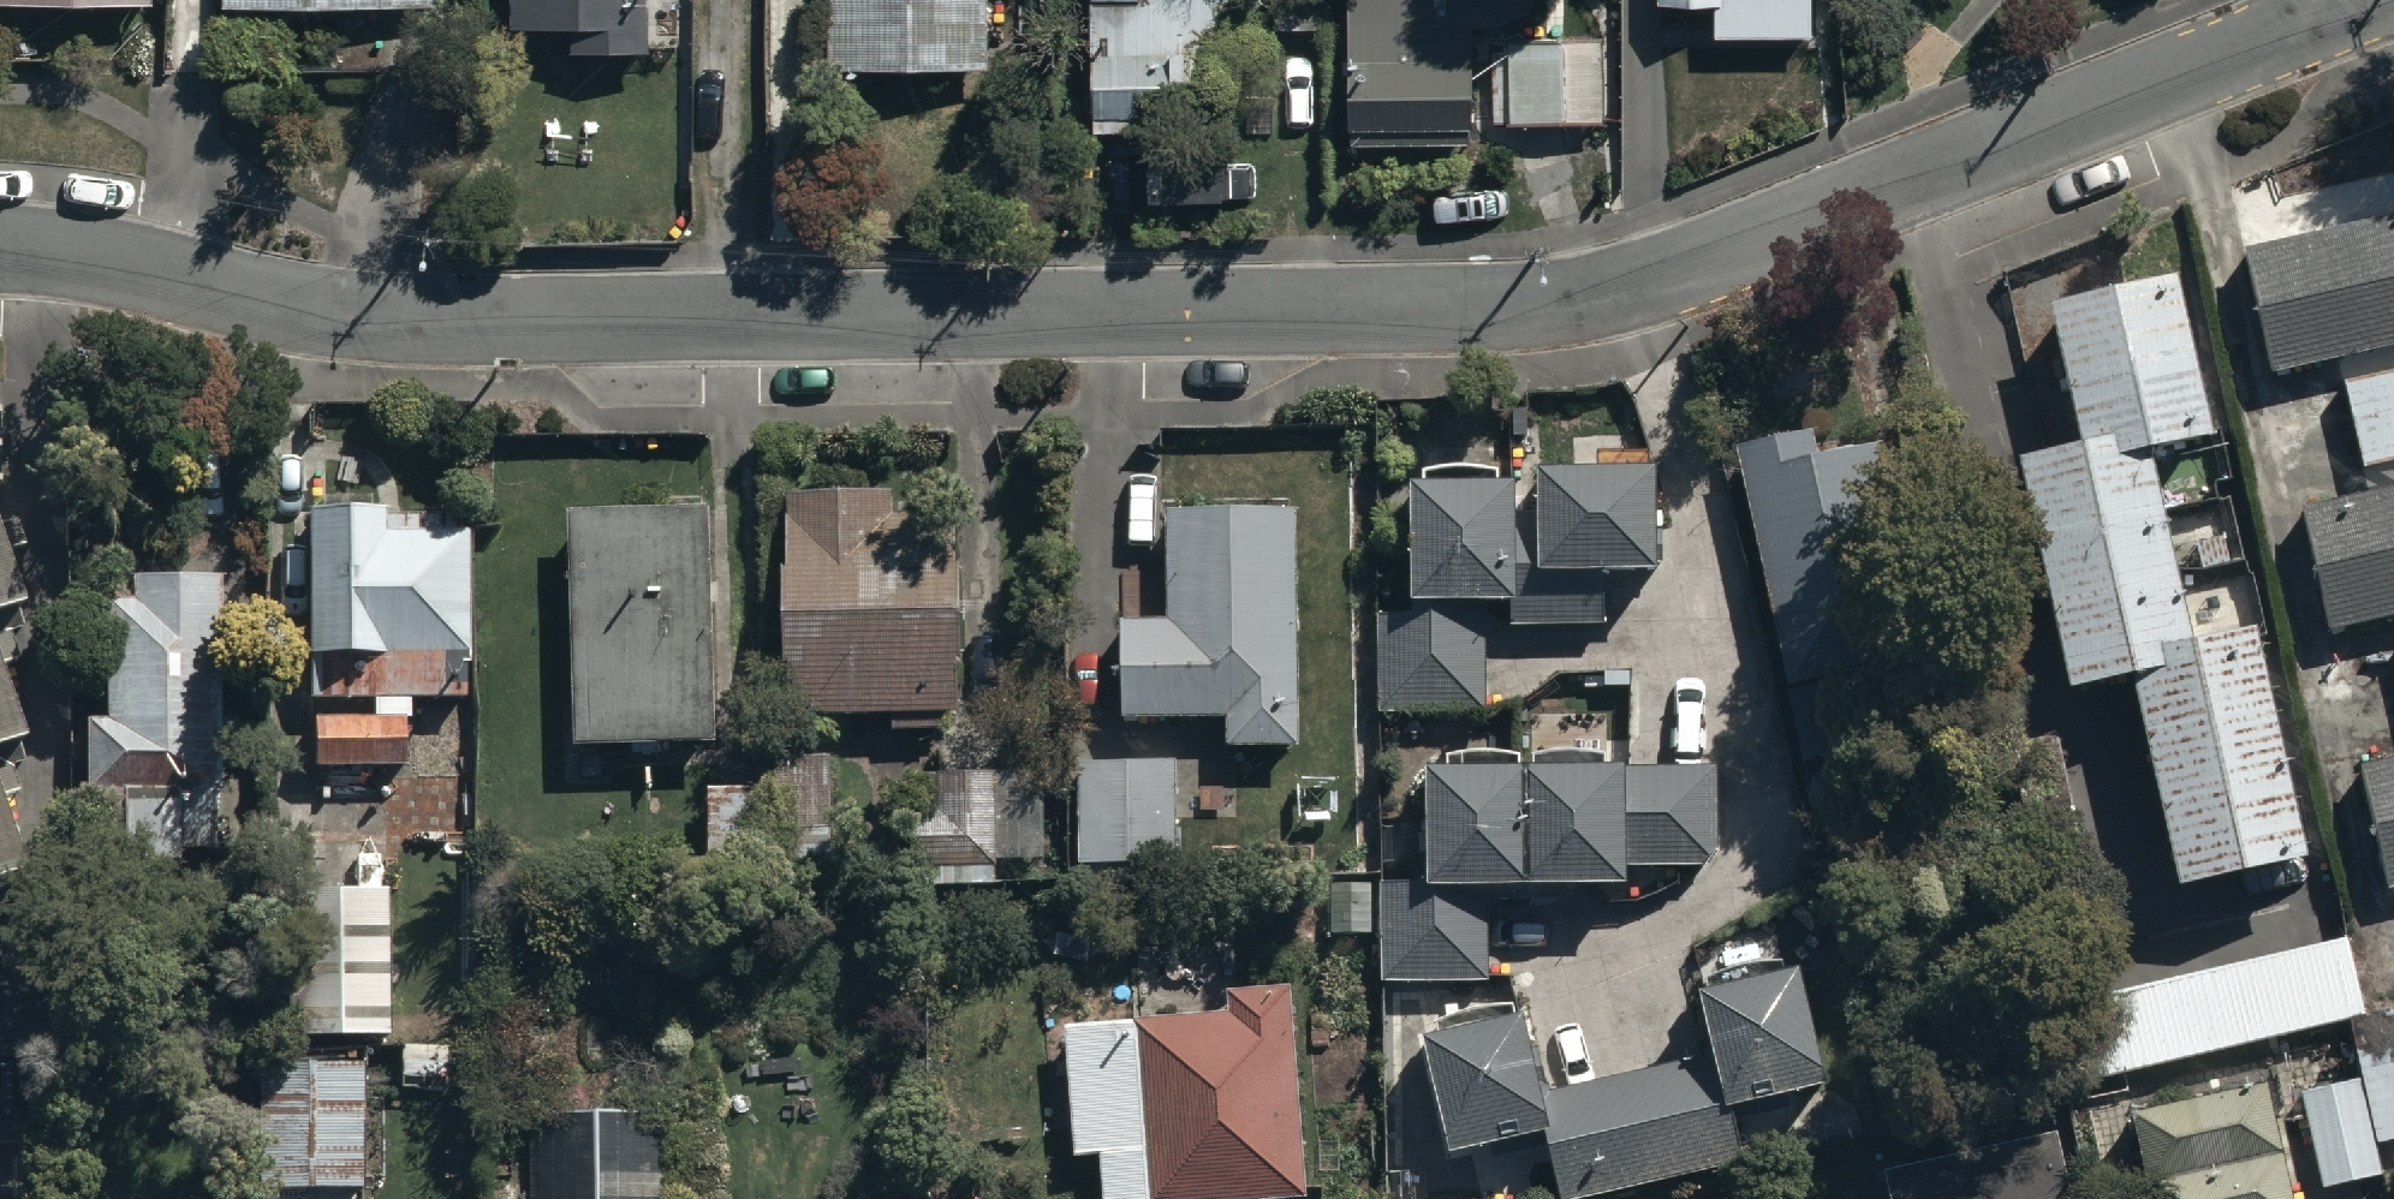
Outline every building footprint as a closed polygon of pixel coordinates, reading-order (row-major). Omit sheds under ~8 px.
[(514,30),(559,29),(559,56),(652,54),(650,0),(513,0),(514,30)] [(826,74),(999,73),(999,0),(826,0),(826,74)] [(1093,131),(1220,129),(1218,49),(1269,48),(1268,31),(1325,30),(1325,0),(1090,0),(1093,131)] [(1350,149),(1471,150),(1473,0),(1351,0),(1350,149)] [(1659,6),(1713,6),(1713,36),(1811,37),(1811,0),(1659,0),(1659,6)] [(1494,38),(1494,127),(1604,127),(1604,38),(1494,38)] [(2240,248),(2268,380),(2393,354),(2393,216),(2240,248)] [(2073,697),(2133,684),(2182,899),(2308,869),(2254,640),(2193,654),(2149,467),(2210,452),(2172,291),(2050,320),(2082,455),(2020,470),(2073,697)] [(2341,383),(2359,472),(2393,465),(2393,372),(2341,383)] [(1813,430),(1736,445),(1798,767),(1861,755),(1846,679),(1931,663),(1889,448),(1819,461),(1813,430)] [(1378,607),(1378,717),(1482,717),(1482,630),(1607,631),(1607,584),(1659,584),(1659,473),(1541,473),(1541,510),(1519,510),(1519,491),(1409,491),(1409,607),(1378,607)] [(2306,509),(2331,631),(2393,618),(2393,491),(2306,509)] [(793,670),(793,718),(894,719),(894,738),(940,738),(940,716),(955,716),(955,569),(897,569),(897,495),(792,495),(791,575),(784,575),(784,670),(793,670)] [(709,508),(569,512),(576,755),(716,751),(709,508)] [(26,541),(16,511),(0,516),(0,550),(26,541)] [(467,701),(471,516),(313,513),(309,699),(372,701),(371,720),(317,719),(315,772),(404,774),(406,699),(467,701)] [(1301,752),(1296,517),(1168,520),(1170,622),(1121,623),(1123,727),(1221,725),(1222,753),(1301,752)] [(21,787),(6,743),(29,735),(3,658),(21,652),(5,607),(17,603),(0,554),(0,794),(21,787)] [(221,831),(221,574),(108,574),(108,717),(89,717),(89,799),(123,799),(123,862),(183,862),(183,831),(221,831)] [(832,869),(833,742),(779,741),(778,869),(832,869)] [(2360,766),(2386,890),(2393,888),(2393,759),(2360,766)] [(1173,763),(1080,763),(1081,872),(1174,871),(1173,763)] [(1716,773),(1426,776),(1428,885),(1375,886),(1376,983),(1487,981),(1486,899),(1625,897),(1624,869),(1717,868),(1716,773)] [(1006,877),(1006,778),(940,778),(940,815),(914,815),(914,877),(1006,877)] [(768,888),(768,790),(712,790),(712,888),(768,888)] [(20,873),(0,815),(0,880),(20,873)] [(391,888),(286,886),(283,1039),(389,1041),(391,888)] [(1561,1198),(1608,1198),(1743,1167),(1732,1117),(1828,1095),(1801,979),(1700,1003),(1713,1057),(1540,1097),(1521,1017),(1420,1041),(1449,1165),(1547,1142),(1561,1198)] [(1293,989),(1231,994),(1233,1021),(1063,1032),(1072,1160),(1097,1159),(1100,1198),(1308,1198),(1293,989)] [(2374,1147),(2393,1142),(2393,1049),(2354,1057),(2360,1084),(2374,1147)] [(363,1058),(257,1061),(260,1189),(366,1186),(365,1149),(363,1058)] [(2374,1147),(2360,1084),(2300,1097),(2321,1193),(2381,1180),(2374,1147)] [(2127,1118),(2146,1198),(2294,1198),(2268,1086),(2127,1118)] [(529,1120),(531,1198),(676,1198),(673,1116),(529,1120)] [(1886,1170),(1892,1198),(2077,1198),(2061,1130),(1886,1170)]
